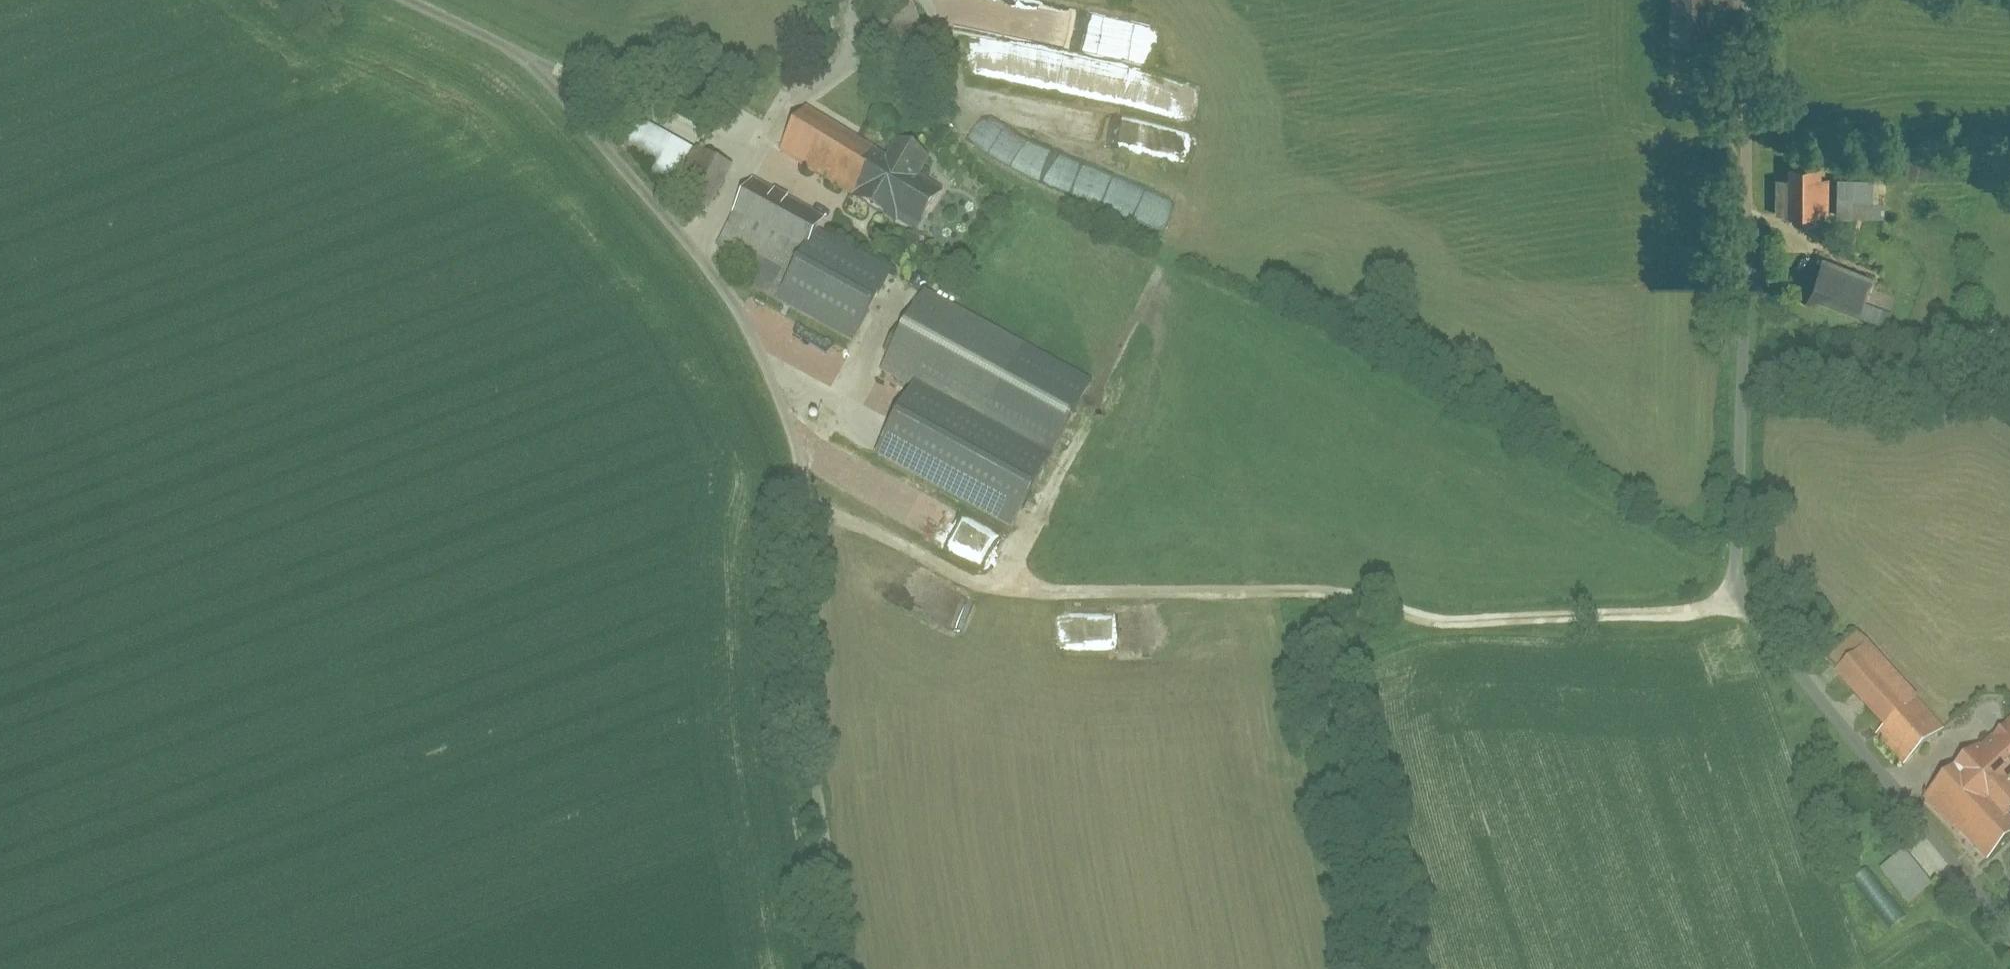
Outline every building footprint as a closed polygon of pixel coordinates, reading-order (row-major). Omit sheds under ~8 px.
[(1671,49),(1715,48),(1715,0),(1671,0),(1671,49)] [(810,95),(778,153),(927,236),(959,178),(810,95)] [(701,205),(708,193),(710,195),(728,164),(648,119),(630,150),(663,168),(656,179),(701,205)] [(1797,169),(1796,216),(1828,216),(1828,169),(1797,169)] [(1845,182),(1845,219),(1875,219),(1875,182),(1845,182)] [(754,184),(720,243),(789,283),(777,306),(861,354),(899,288),(820,243),(830,227),(754,184)] [(1831,250),(1810,307),(1874,331),(1896,274),(1831,250)] [(924,289),(883,371),(1059,459),(1100,377),(924,289)] [(914,389),(878,457),(1021,533),(1057,466),(914,389)] [(1880,645),(1840,678),(1885,732),(1869,745),(1895,776),(1911,763),(1913,766),(1953,733),(1880,645)] [(2001,809),(2009,801),(2009,728),(1927,804),(1983,864),(2009,840),(2009,818),(2001,809)] [(1910,860),(1883,879),(1909,916),(1936,896),(1910,860)]
